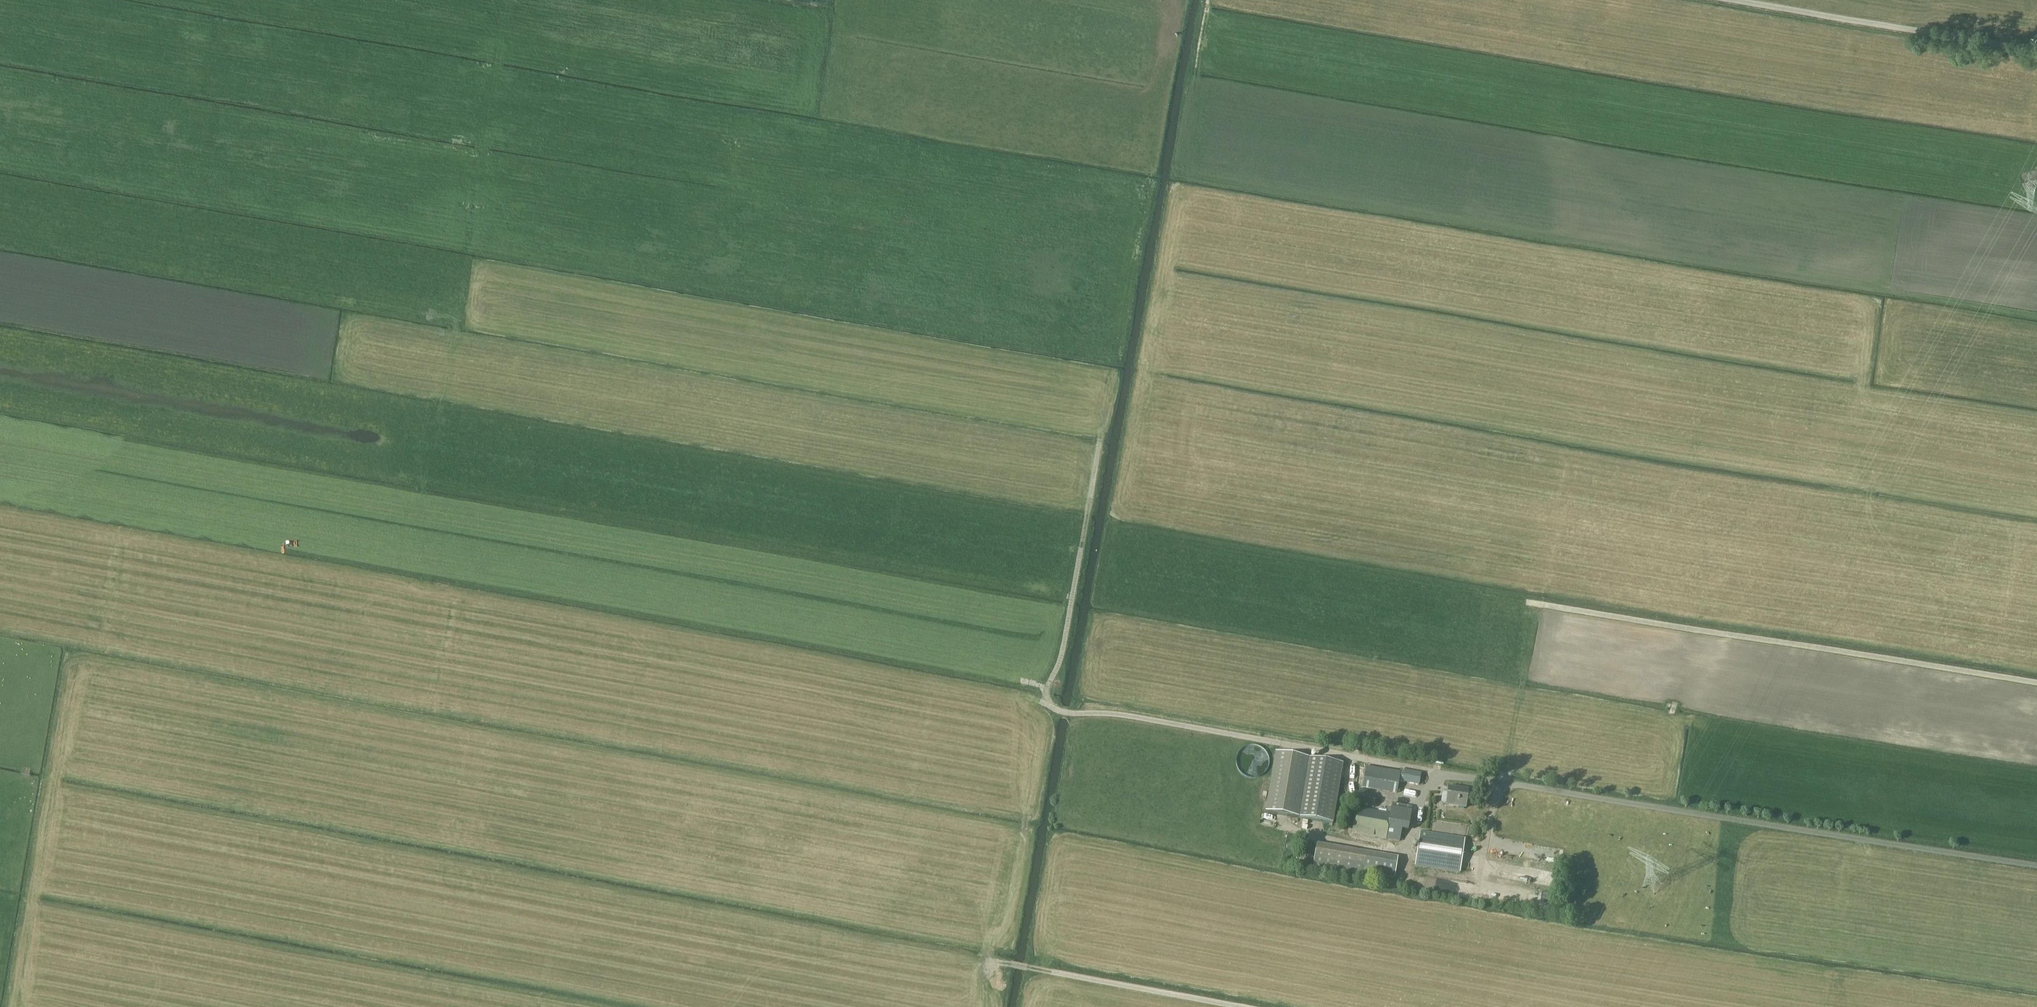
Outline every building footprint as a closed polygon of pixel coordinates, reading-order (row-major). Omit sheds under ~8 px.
[(1299,818),(1309,759),(1275,753),(1266,813),(1299,818)] [(1309,759),(1299,818),(1333,824),(1343,764),(1309,759)] [(1397,793),(1399,781),(1400,772),(1366,767),(1362,787),(1397,793)] [(1401,769),(1400,772),(1399,781),(1419,785),(1421,771),(1401,769)] [(1446,804),(1446,805),(1465,808),(1468,791),(1448,788),(1447,794),(1442,793),(1441,803),(1446,804)] [(1360,789),(1357,805),(1374,808),(1376,797),(1367,795),(1368,791),(1360,789)] [(1352,832),(1400,841),(1402,830),(1408,831),(1412,807),(1393,803),(1391,814),(1357,808),(1352,832)] [(1420,833),(1416,866),(1461,872),(1465,839),(1420,833)] [(1314,842),(1310,866),(1394,879),(1397,856),(1314,842)]
